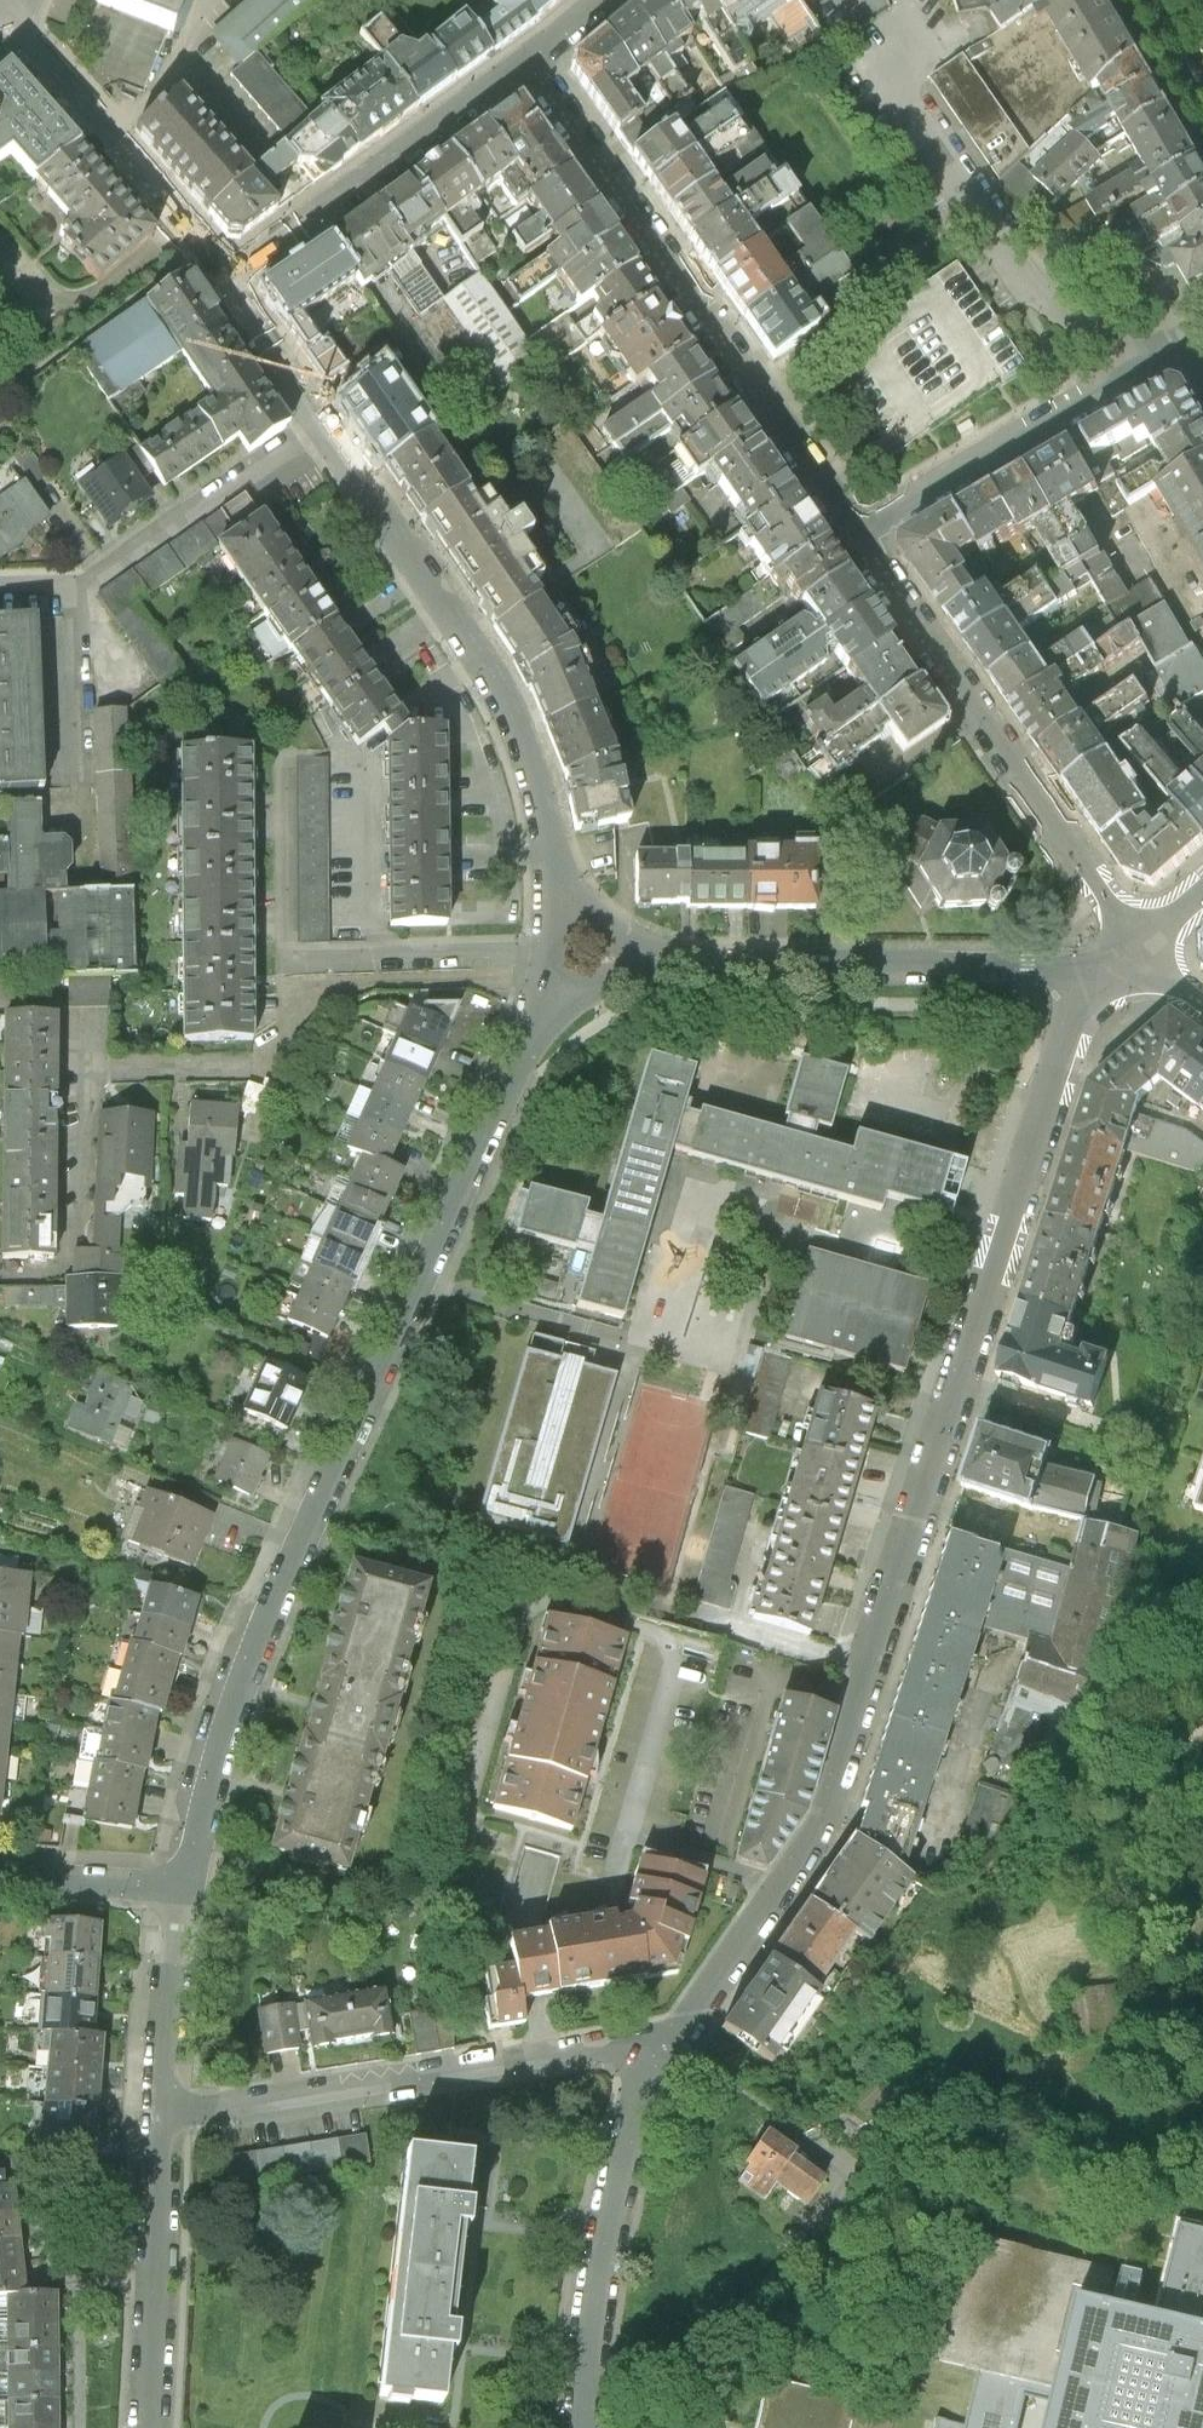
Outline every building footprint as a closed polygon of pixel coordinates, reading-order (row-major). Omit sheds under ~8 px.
[(172,30),(185,0),(97,0),(172,30)] [(243,63),(256,51),(315,0),(256,0),(218,33),(243,63)] [(489,53),(533,21),(518,0),(488,0),(498,14),(489,21),(472,0),(471,0),(458,10),(463,19),(489,53)] [(533,21),(542,13),(558,0),(518,0),(533,21)] [(667,61),(694,42),(682,23),(666,0),(640,0),(638,2),(631,9),(667,61)] [(682,23),(698,16),(734,74),(748,62),(734,40),(710,0),(666,0),(682,23)] [(734,40),(774,16),(799,0),(710,0),(734,40)] [(774,16),(789,40),(816,22),(802,0),(799,0),(774,16)] [(1042,2),(1004,28),(971,51),(931,79),(1000,180),(1018,164),(1046,138),(1068,117),(1099,88),(1137,55),(1104,0),(1045,0),(1042,2)] [(1006,0),(955,0),(958,11),(988,5),(993,13),(1007,3),(1006,0)] [(993,13),(1004,28),(1042,2),(1041,0),(1012,0),(1007,3),(993,13)] [(649,74),(673,107),(691,95),(667,61),(631,9),(624,15),(610,27),(604,32),(637,80),(649,74)] [(361,35),(380,61),(417,104),(452,79),(428,46),(404,65),(396,56),(404,50),(379,19),(361,35)] [(428,46),(452,79),(489,53),(463,19),(428,46)] [(637,80),(604,32),(595,40),(574,56),(572,70),(619,135),(641,118),(623,91),(637,80)] [(288,139),(314,117),(256,51),(243,63),(231,73),(288,139)] [(1137,55),(1099,88),(1110,107),(1152,81),(1137,55)] [(325,107),(359,147),(417,104),(380,61),(320,103),(325,107)] [(36,175),(80,144),(10,64),(0,73),(0,156),(12,146),(36,175)] [(1110,107),(1115,116),(1125,133),(1167,108),(1152,81),(1110,107)] [(1110,107),(1099,88),(1068,117),(1076,127),(1110,107)] [(137,126),(209,210),(251,171),(179,89),(137,126)] [(570,172),(520,99),(491,120),(484,125),(534,196),(570,172)] [(650,179),(729,121),(713,105),(675,136),(665,125),(632,153),(645,173),(650,179)] [(288,139),(284,142),(297,158),(301,158),(301,163),(314,178),(359,147),(325,107),(314,117),(288,139)] [(1076,127),(1071,130),(1079,138),(1083,142),(1108,126),(1105,122),(1115,116),(1110,107),(1076,127)] [(1167,108),(1125,133),(1145,167),(1063,217),(1078,230),(1088,225),(1097,219),(1113,210),(1145,191),(1198,160),(1167,108)] [(1076,127),(1068,117),(1046,138),(1062,154),(1079,138),(1071,130),(1076,127)] [(653,184),(669,207),(706,178),(696,166),(739,137),(729,121),(650,179),(653,184)] [(534,196),(484,125),(474,132),(450,149),(480,193),(497,180),(516,207),(534,196)] [(1062,154),(1035,179),(1056,199),(1100,158),(1094,151),(1093,152),(1083,142),(1079,138),(1062,154)] [(251,171),(209,210),(227,232),(240,233),(277,205),(263,187),(297,158),(284,142),(251,171)] [(98,278),(154,230),(80,144),(36,175),(78,225),(63,238),(98,278)] [(480,193),(450,149),(419,171),(414,175),(443,218),(474,264),(494,250),(481,231),(481,230),(471,215),(465,212),(463,213),(460,207),(480,193)] [(682,227),(685,232),(774,166),(765,153),(714,191),(706,178),(669,207),(682,227)] [(297,158),(263,187),(277,205),(314,178),(301,163),(301,158),(297,158)] [(1145,191),(1151,202),(1121,220),(1113,210),(1097,219),(1088,225),(1111,243),(1202,190),(1202,169),(1198,160),(1145,191)] [(1078,230),(1063,217),(1050,205),(1056,199),(1035,179),(1018,164),(1000,180),(1030,223),(1068,240),(1122,286),(1126,280),(1132,274),(1078,230)] [(708,265),(712,271),(754,239),(742,224),(788,190),(774,166),(685,232),(689,236),(708,265)] [(534,196),(516,207),(499,219),(523,254),(550,237),(593,207),(590,201),(573,177),(570,172),(534,196)] [(422,234),(443,218),(414,175),(394,189),(377,201),(411,251),(426,240),(422,234)] [(1088,225),(1078,230),(1132,274),(1136,268),(1140,263),(1135,256),(1154,245),(1151,239),(1153,238),(1160,249),(1202,224),(1202,190),(1111,243),(1088,225)] [(411,251),(377,201),(337,229),(330,235),(357,275),(363,283),(393,262),(399,271),(394,275),(421,313),(443,297),(411,251)] [(782,220),(799,248),(820,230),(801,205),(782,220)] [(593,207),(550,237),(557,248),(505,283),(518,302),(558,275),(614,236),(609,229),(598,212),(593,207)] [(1144,258),(1181,274),(1186,281),(1191,289),(1202,282),(1202,224),(1160,249),(1144,258)] [(774,269),(783,284),(832,248),(820,230),(799,248),(774,269)] [(357,275),(330,235),(296,257),(260,281),(287,322),(302,312),(357,275)] [(614,236),(558,275),(578,305),(593,295),(635,266),(620,246),(614,236)] [(770,295),(783,284),(774,269),(754,239),(712,271),(722,286),(727,293),(743,316),(770,295)] [(832,248),(783,284),(797,305),(824,282),(843,311),(862,295),(832,248)] [(824,352),(846,383),(890,445),(896,454),(1001,381),(1027,363),(997,322),(982,300),(975,289),(965,275),(956,262),(824,352)] [(109,396),(182,347),(226,317),(191,266),(74,344),(109,396)] [(574,327),(585,344),(599,335),(656,296),(639,273),(635,266),(593,295),(601,308),(575,326),(574,327)] [(480,271),(443,297),(504,387),(541,362),(527,340),(507,309),(480,271)] [(760,341),(763,347),(790,325),(770,295),(743,316),(760,341)] [(656,296),(599,335),(634,384),(645,377),(690,346),(672,320),(656,296)] [(504,387),(443,297),(421,313),(481,402),(504,387)] [(328,333),(319,339),(302,312),(287,322),(326,379),(348,364),(328,333)] [(574,327),(575,326),(566,313),(527,340),(541,362),(547,370),(585,344),(574,327)] [(182,347),(214,396),(258,366),(226,317),(182,347)] [(690,346),(645,377),(656,393),(603,429),(614,445),(712,377),(707,371),(690,346)] [(258,366),(214,396),(240,434),(249,447),(293,417),(258,366)] [(431,434),(385,367),(338,399),(384,466),(385,465),(428,435),(431,434)] [(712,377),(614,445),(625,460),(678,424),(689,440),(733,409),(715,382),(712,377)] [(1101,476),(1192,417),(1201,431),(1202,430),(1202,403),(1195,389),(1188,387),(1181,385),(1083,441),(1101,476)] [(165,485),(240,434),(214,396),(139,446),(154,469),(165,485)] [(644,489),(655,504),(663,499),(680,487),(709,467),(753,437),(740,418),(733,409),(689,440),(676,449),(684,461),(644,489)] [(565,421),(541,437),(617,547),(641,531),(565,421)] [(1202,475),(1202,430),(1201,431),(1160,459),(1166,471),(1132,489),(1144,510),(1202,475)] [(428,435),(385,465),(403,493),(421,518),(464,489),(465,489),(428,435)] [(749,526),(793,495),(773,466),(753,437),(709,467),(749,526)] [(1107,555),(1130,596),(1152,581),(1123,522),(1107,489),(1101,476),(1083,441),(1035,469),(1031,471),(1086,568),(1107,555)] [(136,442),(126,449),(144,476),(154,469),(139,446),(136,442)] [(144,476),(126,449),(79,480),(108,523),(155,492),(144,476)] [(40,479),(48,474),(32,450),(18,460),(34,484),(40,479)] [(997,490),(1025,534),(1031,540),(1043,531),(1070,580),(1086,568),(1031,471),(1025,474),(997,490)] [(1144,510),(1135,516),(1202,645),(1202,475),(1144,510)] [(1132,489),(1127,477),(1107,489),(1123,522),(1135,516),(1144,510),(1132,489)] [(0,496),(0,559),(25,542),(28,535),(53,517),(26,478),(0,496)] [(680,487),(663,499),(672,512),(689,501),(680,487)] [(464,489),(421,518),(460,576),(485,615),(494,628),(537,599),(529,586),(542,578),(531,562),(525,566),(512,547),(531,534),(519,516),(500,529),(490,514),(496,510),(486,494),(473,503),(464,489)] [(958,513),(982,552),(989,565),(1025,534),(997,490),(964,509),(958,513)] [(749,526),(741,531),(773,576),(824,541),(809,519),(793,495),(749,526)] [(263,612),(311,580),(263,511),(215,543),(263,612)] [(958,513),(909,541),(922,561),(960,617),(983,599),(964,568),(982,552),(958,513)] [(182,538),(97,581),(120,625),(162,603),(158,595),(200,573),(182,538)] [(798,603),(800,602),(845,571),(838,562),(829,548),(824,541),(773,576),(770,578),(777,588),(782,585),(787,581),(792,589),(791,593),(798,603)] [(1107,555),(1086,568),(1096,584),(1109,607),(1130,596),(1107,555)] [(979,644),(1003,678),(1041,653),(1027,632),(1096,584),(1086,568),(1070,580),(1056,589),(979,644)] [(734,666),(748,686),(823,634),(867,603),(861,595),(851,579),(845,571),(800,602),(816,625),(812,628),(808,623),(801,620),(734,666)] [(960,617),(979,644),(1056,589),(1046,573),(1004,606),(992,591),(983,599),(960,617)] [(777,588),(770,578),(705,623),(725,653),(745,640),(737,628),(783,596),(782,585),(777,588)] [(311,580),(263,612),(290,649),(336,616),(311,580)] [(1090,618),(1097,631),(1109,647),(1133,630),(1165,608),(1158,595),(1116,623),(1109,607),(1090,618)] [(537,599),(494,628),(518,664),(528,682),(544,725),(593,705),(575,657),(567,643),(538,599),(537,599)] [(867,603),(823,634),(827,640),(846,667),(890,637),(877,618),(867,603)] [(1159,680),(1191,655),(1165,608),(1133,630),(1144,650),(1159,680)] [(40,784),(30,611),(0,613),(0,786),(40,784)] [(290,649),(329,702),(374,671),(336,616),(290,649)] [(1059,683),(1070,702),(1144,650),(1133,630),(1109,647),(1059,683)] [(1003,678),(1023,709),(1059,683),(1109,647),(1097,631),(1048,666),(1041,653),(1003,678)] [(827,640),(823,634),(748,686),(762,706),(825,662),(822,643),(827,640)] [(823,745),(919,679),(914,672),(890,637),(846,667),(863,691),(831,714),(822,702),(802,716),(823,745)] [(1182,717),(1202,703),(1202,673),(1191,655),(1159,680),(1182,717)] [(403,713),(374,671),(329,702),(357,745),(403,713)] [(806,771),(821,786),(853,763),(850,759),(880,738),(877,734),(888,726),(905,750),(948,721),(925,687),(919,679),(823,745),(800,762),(806,771)] [(1070,702),(1059,683),(1023,709),(1053,752),(1088,729),(1070,702)] [(1076,786),(1113,761),(1097,737),(1103,732),(1113,735),(1159,703),(1148,687),(1088,729),(1053,752),(1076,786)] [(126,705),(95,706),(99,847),(129,846),(126,705)] [(593,705),(544,725),(550,738),(563,775),(614,755),(593,705)] [(1182,717),(1170,724),(1202,767),(1202,742),(1182,717)] [(387,730),(391,922),(446,921),(446,889),(444,825),(443,760),(442,728),(387,730)] [(294,735),(296,936),(331,936),(330,734),(294,735)] [(1199,778),(1185,791),(1145,739),(1130,751),(1181,815),(1202,841),(1202,783),(1199,778)] [(170,741),(170,841),(252,841),(252,741),(170,741)] [(627,823),(614,755),(563,775),(569,801),(575,833),(627,823)] [(1155,817),(1118,758),(1113,761),(1076,786),(1116,844),(1144,824),(1155,817)] [(132,981),(132,883),(63,883),(63,835),(39,835),(39,802),(0,803),(0,981),(132,981)] [(901,824),(891,843),(900,857),(874,873),(885,892),(904,881),(921,909),(935,900),(941,908),(986,906),(987,908),(988,909),(989,910),(990,911),(991,911),(992,911),(994,911),(995,911),(997,910),(998,909),(999,908),(999,906),(999,904),(999,903),(999,902),(1002,903),(1003,901),(1004,901),(1009,893),(1013,884),(1012,883),(1014,881),(1010,879),(1012,879),(1013,878),(1015,877),(1016,876),(1017,875),(1017,873),(1017,871),(1016,870),(1015,868),(1014,867),(1012,866),(1011,866),(1009,866),(1007,866),(983,827),(971,828),(971,818),(965,809),(954,810),(949,819),(949,829),(937,829),(937,830),(922,822),(901,824)] [(1181,815),(1157,840),(1144,824),(1116,844),(1143,884),(1169,886),(1196,861),(1202,855),(1202,841),(1181,815)] [(170,841),(170,941),(252,941),(252,841),(170,841)] [(686,841),(685,856),(686,911),(745,913),(745,858),(723,858),(723,841),(686,841)] [(745,855),(745,858),(745,913),(816,913),(815,847),(791,847),(791,852),(763,853),(762,847),(750,848),(745,855)] [(685,856),(634,857),(636,911),(686,911),(685,856)] [(252,1041),(252,941),(170,941),(170,1041),(252,1041)] [(409,1007),(395,1036),(438,1055),(450,1026),(420,1012),(409,1007)] [(58,1093),(57,1010),(0,1011),(0,1093),(58,1093)] [(1196,1033),(1173,1015),(1107,1073),(1091,1087),(1076,1135),(1125,1150),(1140,1103),(1139,1102),(1153,1089),(1152,1088),(1161,1080),(1196,1033)] [(1196,1033),(1161,1080),(1202,1112),(1202,1038),(1196,1033)] [(395,1036),(382,1064),(425,1083),(438,1055),(395,1036)] [(844,1072),(801,1060),(785,1116),(787,1116),(781,1135),(701,1112),(699,1118),(681,1113),(693,1072),(649,1059),(601,1222),(583,1217),(586,1205),(530,1189),(518,1232),(574,1248),(574,1246),(593,1252),(577,1306),(621,1319),(670,1150),(689,1155),(688,1156),(879,1210),(883,1196),(934,1211),(948,1162),(857,1136),(851,1155),(811,1143),(816,1125),(828,1128),(844,1072)] [(382,1064),(370,1092),(413,1111),(425,1083),(382,1064)] [(370,1092),(358,1120),(400,1138),(413,1111),(370,1092)] [(58,1176),(58,1093),(0,1093),(0,1176),(58,1176)] [(235,1103),(174,1101),(171,1219),(232,1220),(235,1103)] [(91,1249),(147,1250),(150,1108),(95,1107),(91,1249)] [(388,1165),(400,1138),(358,1120),(347,1148),(361,1154),(388,1165)] [(1063,1178),(1050,1218),(1098,1234),(1125,1150),(1076,1135),(1063,1178)] [(361,1154),(348,1181),(391,1199),(402,1171),(388,1165),(361,1154)] [(58,1176),(0,1176),(0,1258),(58,1258),(58,1176)] [(379,1227),(391,1199),(348,1181),(336,1208),(379,1227)] [(365,1255),(379,1227),(336,1208),(323,1237),(365,1255)] [(1036,1263),(1023,1301),(1072,1317),(1098,1234),(1050,1218),(1036,1263)] [(323,1237),(311,1264),(353,1283),(365,1255),(323,1237)] [(927,1286),(806,1251),(782,1338),(902,1372),(927,1286)] [(311,1264),(299,1292),(340,1310),(353,1283),(311,1264)] [(132,1271),(62,1270),(61,1335),(132,1335),(132,1271)] [(328,1338),(340,1310),(299,1292),(286,1320),(328,1338)] [(1072,1317),(1023,1301),(1000,1376),(1038,1389),(1092,1406),(1108,1358),(1087,1351),(1084,1358),(1061,1351),(1072,1317)] [(529,1351),(526,1350),(477,1521),(567,1547),(616,1376),(559,1360),(564,1343),(533,1335),(529,1351)] [(790,1360),(763,1353),(740,1432),(767,1440),(790,1360)] [(307,1384),(252,1358),(231,1404),(286,1430),(307,1384)] [(135,1387),(93,1370),(69,1430),(110,1447),(135,1387)] [(818,1393),(802,1450),(858,1466),(874,1409),(818,1393)] [(143,1418),(158,1423),(164,1404),(149,1399),(143,1418)] [(1048,1468),(1053,1452),(983,1429),(964,1488),(993,1497),(1033,1510),(1034,1509),(1048,1468)] [(274,1460),(216,1436),(198,1479),(256,1503),(274,1460)] [(1184,1501),(1202,1508),(1202,1448),(1184,1501)] [(802,1450),(786,1505),(842,1521),(858,1466),(802,1450)] [(1093,1480),(1048,1468),(1034,1509),(1084,1521),(1093,1480)] [(753,1495),(725,1488),(692,1600),(730,1611),(737,1588),(735,1585),(728,1582),(753,1495)] [(190,1566),(209,1517),(151,1494),(132,1543),(190,1566)] [(809,1633),(842,1521),(786,1505),(754,1617),(809,1633)] [(1071,1570),(1004,1551),(980,1624),(1031,1637),(1019,1679),(991,1752),(987,1762),(995,1770),(1013,1756),(1027,1777),(1086,1723),(1075,1711),(1081,1706),(1074,1700),(1090,1707),(1120,1666),(1113,1661),(1129,1604),(1119,1601),(1137,1533),(1084,1521),(1071,1570)] [(933,1582),(921,1619),(976,1637),(980,1624),(1004,1551),(948,1536),(936,1574),(933,1582)] [(348,1558),(321,1658),(405,1682),(434,1582),(348,1558)] [(27,1584),(0,1581),(0,1612),(24,1615),(27,1584)] [(146,1597),(137,1627),(187,1643),(197,1613),(146,1597)] [(24,1615),(0,1612),(0,1643),(20,1646),(24,1615)] [(544,1615),(490,1807),(573,1830),(590,1769),(627,1638),(544,1615)] [(906,1670),(891,1716),(947,1733),(976,1637),(921,1619),(906,1670)] [(137,1627),(127,1656),(178,1672),(187,1643),(137,1627)] [(20,1646),(0,1643),(0,1674),(16,1676),(20,1646)] [(127,1656),(118,1684),(169,1700),(178,1672),(127,1656)] [(321,1658),(296,1747),(381,1770),(405,1682),(321,1658)] [(16,1676),(0,1674),(0,1706),(13,1707),(16,1676)] [(118,1684),(109,1712),(160,1728),(169,1700),(118,1684)] [(737,1858),(771,1867),(809,1812),(837,1709),(784,1692),(772,1734),(755,1792),(740,1849),(737,1858)] [(13,1707),(0,1706),(0,1737),(9,1738),(13,1707)] [(859,1835),(904,1867),(947,1733),(891,1716),(870,1782),(864,1801),(869,1803),(859,1835)] [(103,1719),(97,1749),(151,1760),(157,1730),(103,1719)] [(9,1738),(0,1737),(0,1768),(6,1769),(9,1738)] [(350,1876),(381,1770),(296,1747),(267,1852),(350,1876)] [(97,1749),(91,1780),(145,1791),(151,1760),(97,1749)] [(91,1780),(85,1810),(139,1821),(145,1791),(91,1780)] [(85,1810),(79,1841),(132,1851),(139,1821),(85,1810)] [(812,1898),(856,1930),(870,1939),(914,1874),(904,1867),(859,1835),(857,1834),(833,1868),(812,1898)] [(695,1860),(643,1845),(625,1912),(618,1914),(550,1925),(530,1929),(511,1932),(515,1958),(496,1961),(487,1961),(493,1997),(487,1998),(492,2026),(529,2020),(525,1995),(541,1993),(569,1989),(682,1971),(709,1864),(695,1860)] [(772,1956),(816,1988),(856,1930),(812,1898),(793,1926),(772,1956)] [(98,1961),(101,1924),(48,1920),(46,1939),(51,1939),(49,1957),(98,1961)] [(744,1995),(722,2027),(772,2062),(821,1991),(816,1988),(772,1956),(744,1995)] [(95,1997),(98,1961),(49,1957),(46,1993),(95,1997)] [(1112,2034),(1104,1988),(1066,1995),(1074,2041),(1112,2034)] [(350,1994),(355,2030),(392,2025),(387,1989),(350,1994)] [(92,2034),(95,1997),(46,1993),(43,2030),(92,2034)] [(355,2030),(350,1994),(314,1999),(317,2022),(334,2019),(335,2033),(355,2030)] [(317,2022),(314,1999),(273,2004),(279,2050),(320,2045),(317,2022)] [(420,2014),(424,2051),(452,2047),(448,2010),(420,2014)] [(99,2072),(102,2035),(92,2034),(43,2030),(42,2050),(52,2050),(50,2068),(99,2072)] [(96,2108),(99,2072),(50,2068),(47,2104),(96,2108)] [(93,2143),(96,2108),(47,2104),(45,2140),(93,2143)] [(371,2160),(367,2133),(216,2156),(220,2184),(371,2160)] [(793,2155),(765,2136),(744,2166),(748,2168),(737,2184),(763,2203),(775,2186),(805,2207),(822,2182),(789,2160),(793,2155)] [(450,2150),(404,2145),(374,2396),(443,2404),(450,2344),(465,2217),(472,2153),(450,2150)] [(14,2184),(3,2185),(2,2171),(0,2171),(0,2214),(16,2212),(14,2184)] [(16,2212),(0,2214),(0,2241),(19,2239),(16,2212)] [(1185,2226),(1164,2317),(1111,2305),(1119,2270),(967,2235),(938,2362),(983,2372),(970,2427),(937,2419),(934,2427),(1017,2427),(1025,2389),(1052,2395),(1045,2427),(1202,2427),(1202,2231),(1185,2226)] [(19,2239),(0,2241),(0,2267),(22,2265),(19,2239)] [(22,2265),(0,2267),(0,2295),(7,2295),(7,2293),(25,2293),(22,2265)] [(57,2320),(56,2293),(25,2293),(7,2293),(7,2295),(7,2321),(57,2320)] [(57,2347),(57,2320),(7,2321),(8,2347),(57,2347)] [(57,2374),(57,2347),(8,2347),(8,2374),(57,2374)] [(57,2400),(57,2374),(8,2374),(8,2401),(57,2400)] [(765,2382),(754,2427),(890,2427),(894,2412),(765,2382)] [(57,2400),(8,2401),(0,2401),(0,2427),(58,2427),(57,2400)] [(346,2414),(316,2410),(314,2427),(344,2427),(346,2414)]
